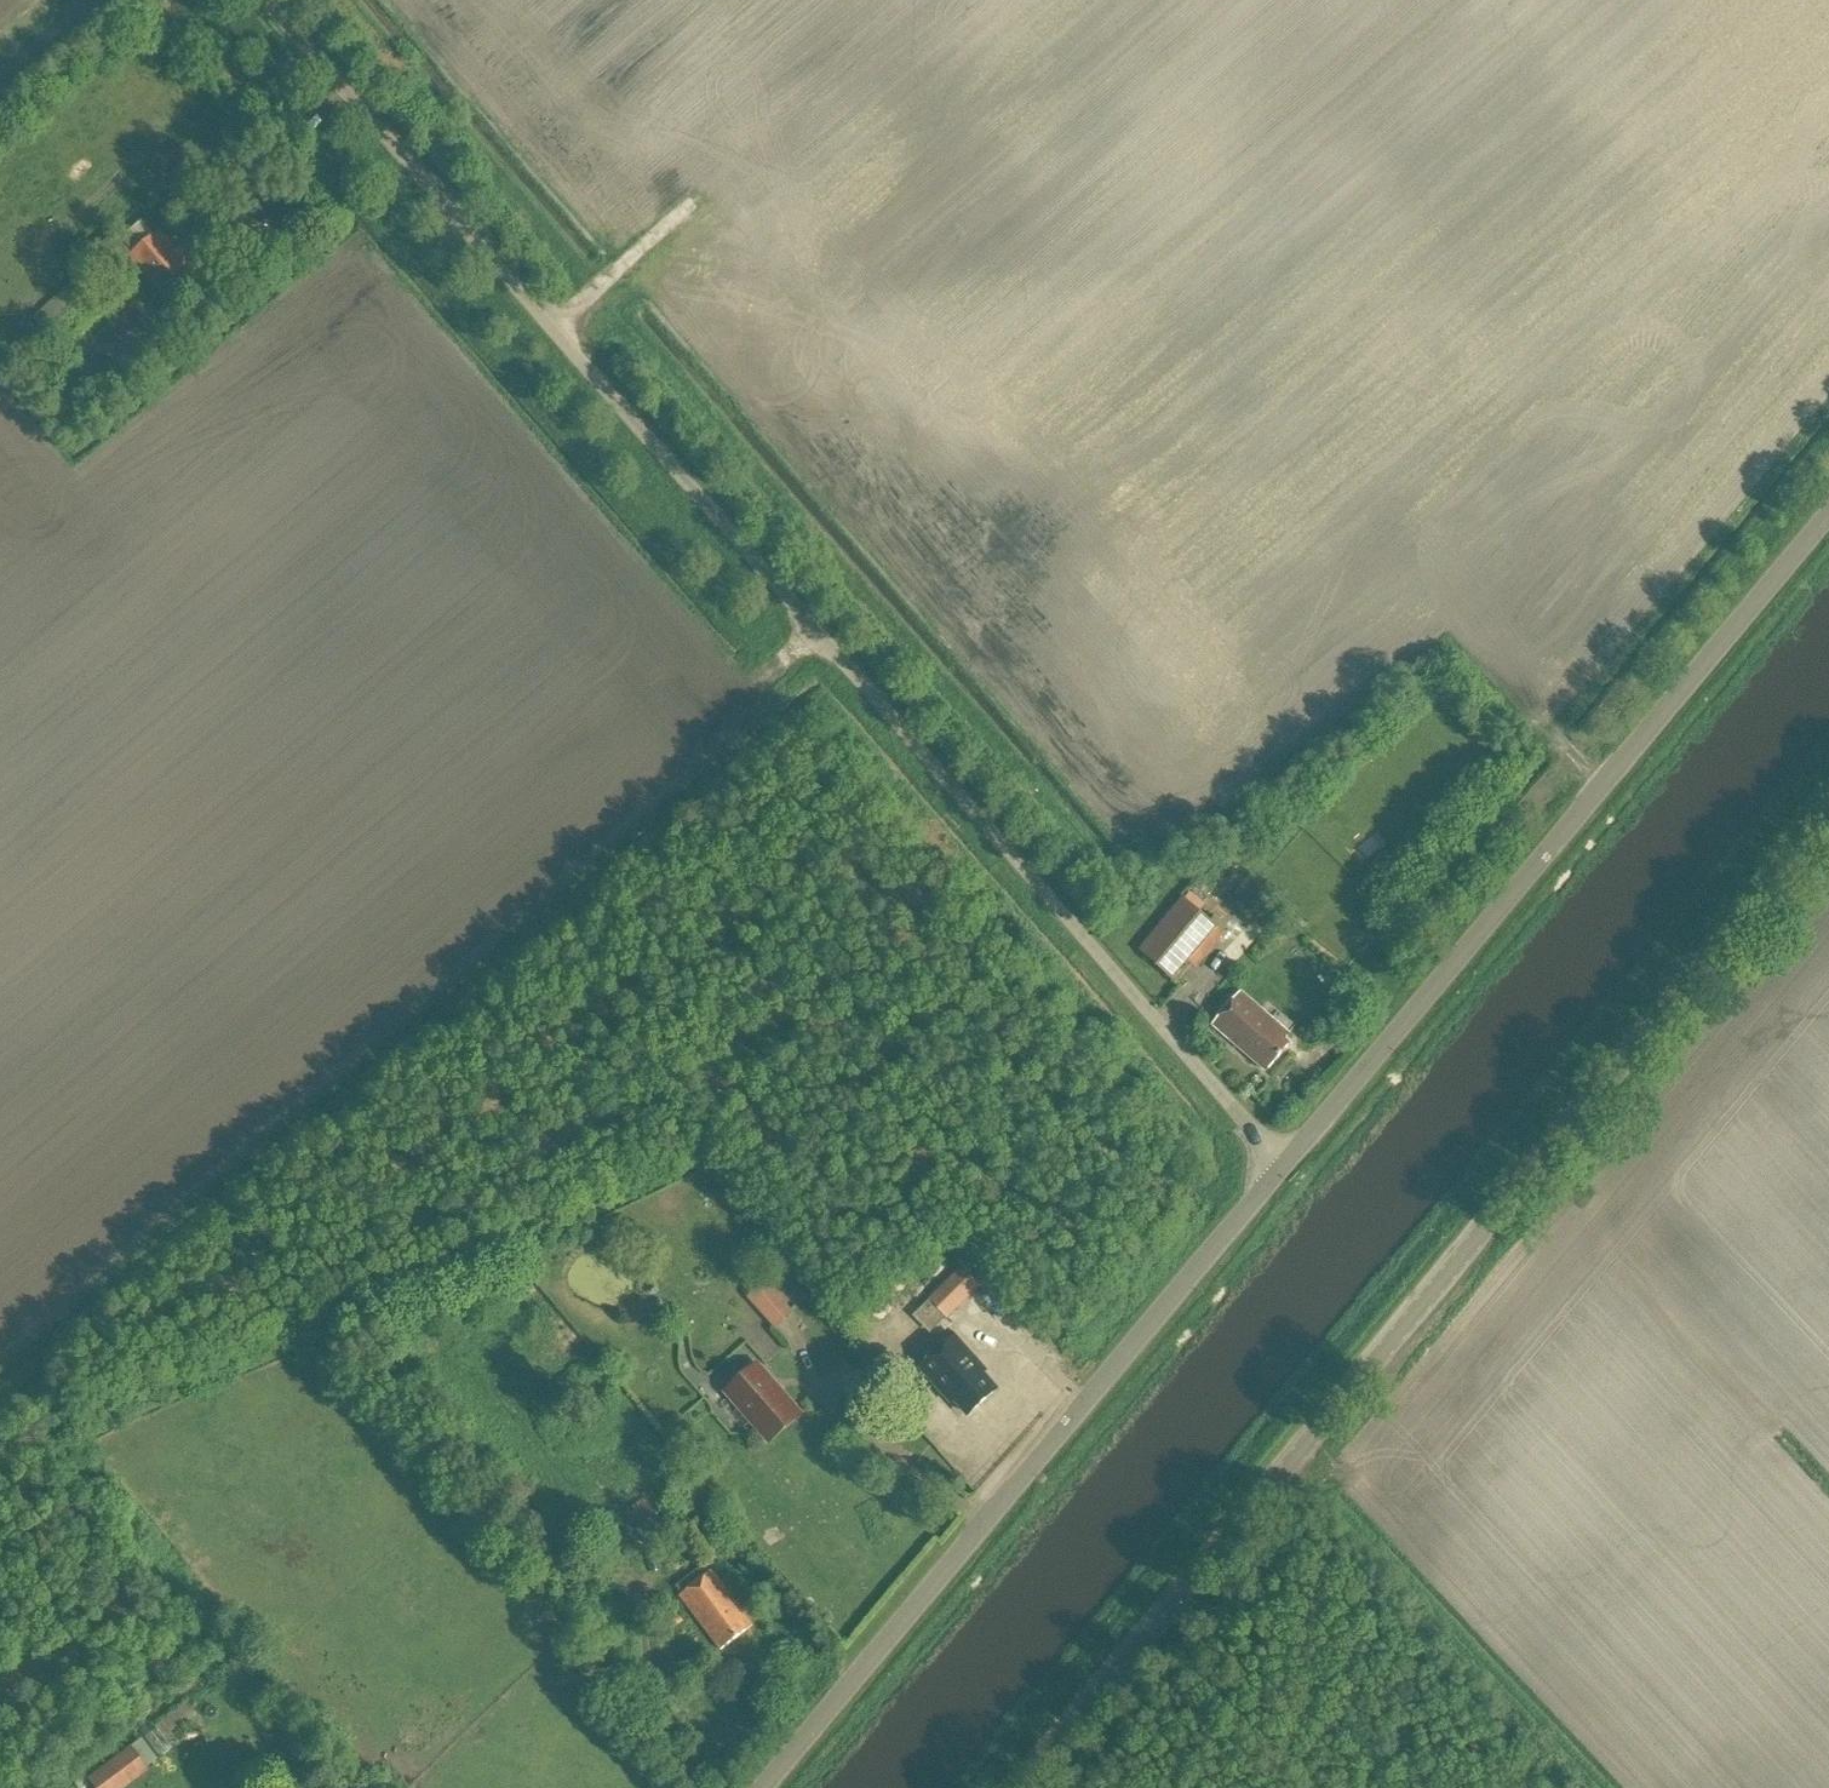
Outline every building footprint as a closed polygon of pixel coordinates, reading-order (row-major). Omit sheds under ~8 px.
[(187,279),(197,271),(183,255),(179,258),(159,234),(130,259),(169,304),(192,284),(187,279)] [(64,287),(39,321),(64,339),(88,305),(64,287)] [(1172,982),(1217,929),(1185,902),(1141,954),(1172,982)] [(1266,1073),(1290,1046),(1285,1042),(1289,1036),(1240,994),(1212,1027),(1266,1073)] [(948,1320),(981,1288),(964,1270),(930,1302),(948,1320)] [(794,1314),(765,1283),(747,1300),(776,1331),(794,1314)] [(968,1417),(996,1392),(982,1376),(984,1374),(954,1340),(921,1370),(952,1404),(954,1401),(968,1417)] [(801,1416),(757,1367),(727,1393),(771,1442),(801,1416)] [(674,1524),(653,1495),(616,1522),(637,1550),(650,1541),(654,1547),(665,1539),(661,1533),(674,1524)] [(721,1652),(753,1627),(712,1573),(679,1598),(721,1652)] [(128,1748),(94,1773),(85,1780),(91,1787),(126,1787),(147,1773),(128,1748)]
